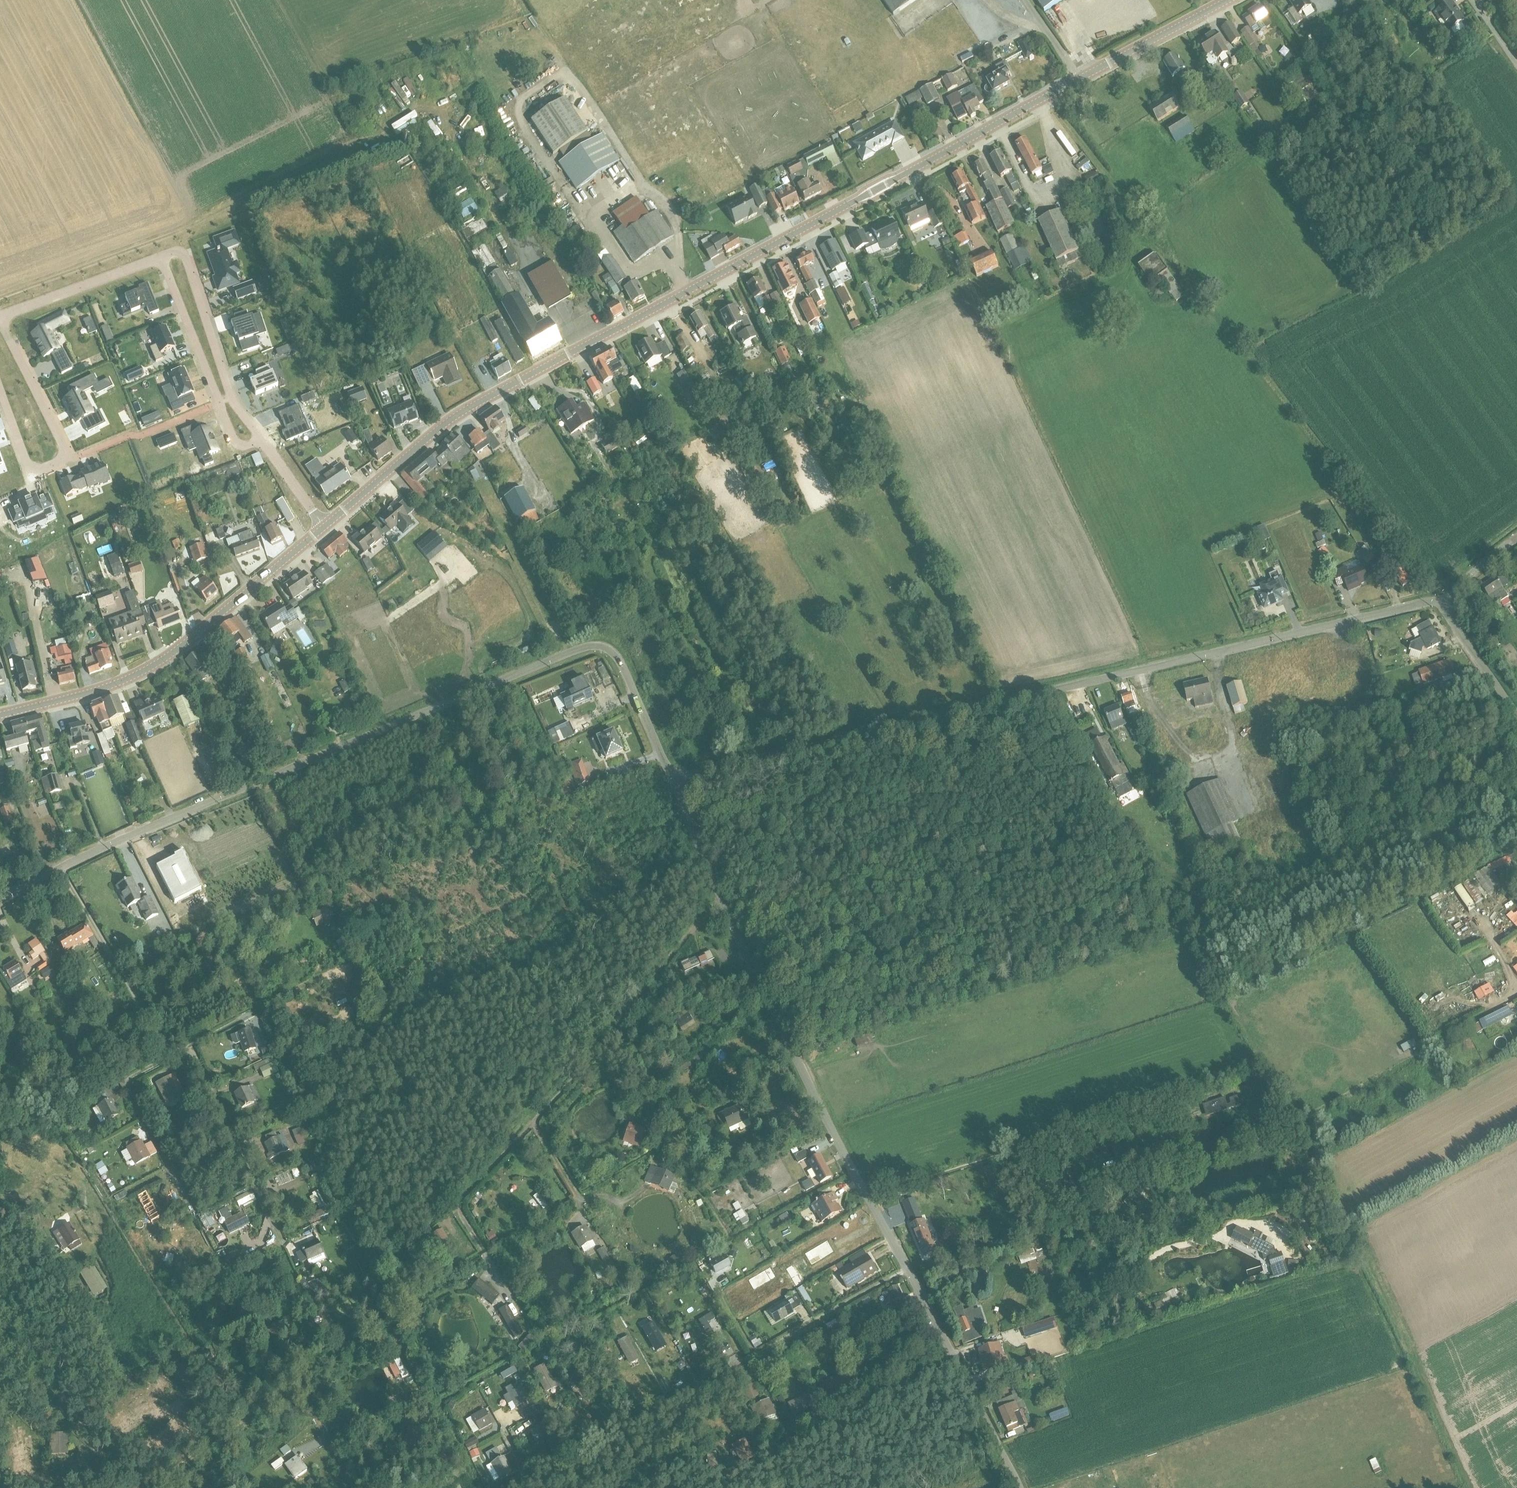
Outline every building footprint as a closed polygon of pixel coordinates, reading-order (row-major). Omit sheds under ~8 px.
[(894,15),(916,0),(884,0),(894,15)] [(1044,11),(1062,0),(1037,0),(1044,11)] [(1308,0),(1289,0),(1294,7),(1288,11),(1297,24),(1303,20),(1298,14),(1312,6),(1308,0)] [(1455,8),(1456,7),(1452,0),(1434,13),(1439,19),(1442,18),(1451,31),(1465,21),(1459,12),(1458,12),(1455,8)] [(1249,27),(1241,32),(1257,57),(1260,55),(1256,50),(1260,47),(1257,42),(1259,41),(1251,29),(1257,25),(1261,32),(1266,28),(1267,29),(1273,25),(1268,18),(1260,6),(1243,17),(1249,27)] [(1111,33),(1122,28),(1119,20),(1108,24),(1111,33)] [(1222,28),(1232,44),(1241,38),(1231,22),(1222,28)] [(1478,40),(1484,35),(1479,27),(1472,32),(1478,40)] [(1215,32),(1199,43),(1207,56),(1205,57),(1209,64),(1212,65),(1217,62),(1218,58),(1228,52),(1223,45),(1224,45),(1215,32)] [(1026,59),(1032,56),(1025,40),(1018,43),(1026,59)] [(1258,50),(1264,56),(1271,50),(1265,43),(1258,50)] [(1290,51),(1285,58),(1289,61),(1295,55),(1290,51)] [(1181,84),(1191,78),(1188,73),(1186,70),(1176,55),(1164,63),(1173,78),(1176,76),(1181,84)] [(985,89),(985,90),(986,91),(986,92),(987,93),(988,93),(989,93),(990,93),(991,93),(992,92),(993,91),(994,92),(995,91),(996,92),(998,90),(1001,89),(1001,88),(1005,86),(1010,83),(1006,76),(1008,75),(1010,74),(1008,71),(1007,69),(1008,69),(1009,68),(1007,64),(1005,62),(1002,64),(996,67),(998,70),(999,73),(997,74),(995,75),(995,76),(991,79),(988,81),(989,82),(990,84),(987,86),(986,87),(985,88),(985,89)] [(948,90),(958,86),(952,74),(942,79),(948,90)] [(928,105),(940,99),(932,85),(920,91),(924,98),(928,105)] [(975,111),(981,108),(979,104),(984,101),(976,85),(948,99),(959,120),(970,114),(972,118),(977,116),(975,111)] [(1149,108),(1158,122),(1180,108),(1172,94),(1149,108)] [(1237,95),(1233,98),(1240,110),(1250,104),(1244,95),(1239,98),(1237,95)] [(553,154),(586,132),(564,99),(531,121),(553,154)] [(395,126),(416,111),(414,108),(393,123),(395,126)] [(414,120),(420,117),(419,114),(394,124),(398,133),(416,125),(414,120)] [(1176,144),(1190,135),(1195,131),(1191,125),(1191,124),(1186,116),(1166,128),(1176,144)] [(435,119),(430,121),(436,137),(442,134),(435,119)] [(892,145),(903,139),(894,122),(854,144),(863,161),(874,155),(873,153),(891,143),(892,145)] [(577,189),(619,160),(602,134),(559,163),(577,189)] [(1026,139),(1016,144),(1023,157),(1024,157),(1030,169),(1029,169),(1033,175),(1042,170),(1026,139)] [(819,150),(817,150),(803,157),(804,160),(798,163),(797,160),(785,166),(790,176),(789,176),(795,188),(798,186),(805,200),(821,192),(816,183),(810,187),(807,181),(807,166),(825,158),(831,169),(840,165),(830,144),(819,149),(819,148),(818,149),(819,150)] [(1015,193),(1021,189),(1012,172),(1013,172),(1009,165),(1007,165),(1001,152),(991,157),(1001,178),(1006,176),(1015,193)] [(998,233),(1015,225),(1002,199),(994,181),(990,174),(984,162),(975,166),(981,179),(984,178),(987,184),(985,185),(988,193),(990,192),(995,203),(986,207),(998,233)] [(1051,165),(1043,168),(1047,176),(1054,172),(1051,165)] [(782,169),(777,172),(780,178),(785,175),(782,169)] [(1084,177),(1089,185),(1100,179),(1096,170),(1084,177)] [(972,224),(985,218),(978,204),(980,203),(971,185),(969,185),(962,172),(952,178),(960,194),(966,191),(974,205),(966,210),(972,224)] [(468,184),(453,191),(456,198),(471,191),(468,184)] [(749,189),(759,208),(767,204),(757,185),(749,189)] [(505,186),(494,192),(499,200),(510,193),(505,186)] [(784,186),(774,191),(777,196),(784,211),(798,204),(791,189),(786,191),(784,186)] [(1009,208),(1016,205),(1014,201),(1015,201),(1014,198),(1012,199),(1007,188),(1001,192),(1009,208)] [(768,189),(762,192),(766,198),(774,213),(781,209),(774,194),(771,195),(768,189)] [(726,207),(735,225),(748,218),(748,219),(757,215),(747,196),(726,207)] [(634,263),(673,236),(656,211),(649,216),(636,198),(613,214),(622,227),(613,233),(634,263)] [(477,211),(470,199),(456,208),(463,220),(477,211)] [(653,200),(646,202),(648,208),(655,206),(653,200)] [(910,207),(901,211),(908,225),(903,228),(910,243),(915,241),(911,232),(930,223),(927,218),(921,203),(910,208),(910,207)] [(1028,204),(1024,206),(1027,213),(1028,213),(1031,218),(1034,216),(1031,211),(1032,211),(1028,204)] [(1060,268),(1082,258),(1061,210),(1038,221),(1060,268)] [(934,228),(942,225),(935,211),(928,214),(934,228)] [(468,226),(473,236),(489,227),(484,218),(468,226)] [(862,231),(849,236),(856,250),(865,246),(866,248),(878,243),(882,252),(884,252),(885,252),(887,251),(889,251),(890,250),(892,249),(893,248),(895,247),(896,246),(897,244),(895,239),(900,237),(892,220),(871,229),(873,232),(865,236),(862,231)] [(239,272),(236,263),(232,265),(226,248),(238,244),(234,232),(215,239),(219,250),(217,251),(208,254),(213,266),(214,266),(218,277),(214,278),(218,290),(238,283),(235,274),(239,272)] [(966,232),(953,237),(958,247),(970,241),(966,232)] [(705,244),(716,239),(714,234),(702,239),(705,244)] [(1011,234),(1000,239),(1007,254),(1018,249),(1011,234)] [(504,236),(500,238),(504,248),(509,246),(504,236)] [(726,254),(740,245),(735,237),(726,242),(723,236),(712,242),(711,242),(703,247),(709,257),(718,253),(717,253),(723,249),(726,254)] [(949,238),(942,241),(944,247),(951,243),(949,238)] [(832,270),(846,263),(834,240),(820,247),(832,270)] [(484,244),(472,252),(482,270),(483,270),(502,304),(501,305),(521,338),(522,337),(534,358),(560,343),(547,321),(536,328),(517,295),(516,296),(501,270),(497,263),(495,264),(484,244)] [(1018,249),(1007,254),(1015,270),(1032,262),(1025,246),(1018,249)] [(504,252),(511,266),(517,263),(510,249),(504,252)] [(603,260),(612,255),(608,249),(600,254),(603,260)] [(977,277),(999,266),(992,252),(970,262),(977,277)] [(825,303),(824,301),(825,300),(819,290),(820,289),(815,280),(813,281),(806,266),(814,262),(809,253),(795,260),(807,284),(805,285),(810,294),(811,294),(816,305),(817,304),(818,307),(825,303)] [(1176,302),(1186,296),(1156,254),(1139,266),(1151,284),(1158,278),(1171,296),(1171,295),(1176,302)] [(631,286),(610,256),(602,262),(622,292),(625,290),(632,303),(643,297),(636,283),(631,286)] [(710,269),(717,266),(713,258),(706,261),(710,269)] [(530,274),(549,311),(574,298),(555,261),(530,274)] [(783,266),(773,271),(779,283),(777,284),(782,294),(794,288),(789,278),(793,276),(789,267),(785,269),(783,266)] [(1037,271),(1031,274),(1035,281),(1040,278),(1037,271)] [(836,272),(829,276),(835,288),(842,285),(836,272)] [(607,284),(612,281),(608,274),(603,277),(607,284)] [(270,288),(266,277),(261,279),(257,280),(261,292),(270,288)] [(766,307),(771,303),(758,279),(746,286),(759,310),(766,306),(766,307)] [(254,287),(252,282),(244,285),(240,286),(233,289),(235,294),(237,300),(256,293),(254,287)] [(614,295),(619,291),(613,282),(608,285),(614,295)] [(147,283),(139,287),(140,289),(139,289),(124,295),(125,297),(126,301),(127,304),(123,306),(120,307),(120,308),(121,311),(123,316),(123,317),(129,314),(131,313),(131,314),(140,310),(147,307),(150,315),(152,314),(153,314),(159,311),(153,297),(147,283)] [(862,286),(869,302),(873,300),(866,284),(862,286)] [(842,288),(837,291),(840,297),(845,294),(842,288)] [(592,294),(598,304),(603,301),(597,291),(592,294)] [(820,317),(811,298),(799,304),(808,323),(820,317)] [(612,319),(623,313),(614,299),(604,305),(612,319)] [(742,344),(755,338),(746,317),(740,320),(734,308),(721,314),(729,331),(734,328),(742,344)] [(236,321),(231,323),(235,332),(237,331),(245,351),(261,345),(257,335),(259,334),(256,326),(264,323),(259,312),(248,316),(245,310),(234,315),(236,321)] [(32,334),(32,335),(34,339),(36,343),(37,344),(36,344),(35,344),(35,345),(36,345),(37,344),(37,345),(38,347),(37,348),(39,348),(39,349),(40,350),(40,351),(40,352),(39,352),(39,353),(41,352),(42,354),(40,355),(41,355),(41,356),(42,355),(43,357),(44,358),(52,354),(53,356),(54,358),(59,356),(63,353),(64,353),(62,350),(61,348),(59,349),(58,348),(56,349),(53,343),(55,342),(52,336),(50,332),(50,331),(55,329),(63,324),(69,322),(66,318),(64,313),(56,317),(46,322),(39,325),(37,326),(38,326),(38,328),(40,330),(39,331),(36,333),(32,334)] [(711,344),(718,340),(710,326),(708,327),(700,313),(689,320),(697,334),(701,339),(706,336),(711,344)] [(492,342),(498,339),(486,317),(480,320),(492,342)] [(501,319),(494,323),(506,343),(517,363),(524,359),(513,339),(501,319)] [(150,348),(153,356),(156,362),(159,360),(163,359),(162,356),(161,354),(161,353),(168,350),(174,347),(165,327),(158,330),(151,333),(154,341),(156,345),(156,346),(152,347),(150,348)] [(289,327),(283,330),(288,341),(294,339),(289,327)] [(110,333),(104,335),(107,343),(113,341),(110,333)] [(682,352),(690,348),(683,336),(676,341),(682,352)] [(654,345),(650,339),(642,343),(643,344),(636,347),(640,353),(638,354),(640,359),(642,358),(646,364),(662,355),(664,359),(671,355),(664,342),(657,345),(657,346),(654,345)] [(286,346),(283,348),(286,354),(286,355),(292,352),(289,345),(286,346)] [(792,361),(785,347),(776,352),(784,366),(789,363),(792,361)] [(605,365),(606,366),(610,364),(614,373),(622,369),(616,358),(615,359),(609,348),(599,353),(600,355),(604,361),(605,364),(605,365)] [(69,362),(64,353),(63,353),(59,356),(54,358),(59,369),(59,368),(63,366),(68,364),(68,363),(69,362)] [(604,361),(600,355),(599,353),(589,358),(603,384),(612,379),(606,366),(605,365),(605,364),(604,361)] [(495,363),(491,366),(498,378),(511,371),(504,358),(501,354),(493,359),(494,361),(495,363)] [(448,385),(459,380),(455,371),(456,371),(449,356),(428,365),(435,381),(444,376),(448,385)] [(196,358),(185,362),(187,367),(198,362),(196,358)] [(59,368),(59,369),(60,371),(61,373),(62,374),(66,372),(72,369),(70,366),(69,362),(68,363),(68,364),(63,366),(59,368)] [(793,371),(789,363),(784,366),(788,374),(793,371)] [(253,385),(252,386),(256,395),(278,386),(272,373),(271,373),(268,366),(259,370),(256,372),(256,374),(256,373),(257,376),(258,378),(254,380),(253,381),(253,383),(254,385),(253,385)] [(141,367),(125,373),(129,381),(144,375),(141,367)] [(412,373),(419,388),(432,382),(426,372),(424,373),(423,369),(425,368),(424,367),(412,373)] [(166,397),(169,405),(172,411),(185,406),(184,406),(181,399),(181,398),(188,395),(192,393),(194,393),(190,383),(185,371),(184,369),(177,372),(168,376),(170,380),(172,384),(176,393),(175,394),(170,396),(166,397)] [(705,370),(695,376),(701,386),(702,386),(705,390),(711,387),(708,382),(711,380),(705,370)] [(74,395),(65,400),(76,423),(93,414),(82,392),(97,384),(93,376),(70,388),(74,395)] [(594,378),(586,383),(593,396),(601,391),(594,378)] [(347,394),(351,405),(366,400),(362,389),(347,394)] [(639,405),(648,400),(642,389),(632,395),(639,405)] [(314,394),(302,399),(305,405),(316,401),(314,394)] [(533,397),(528,400),(536,411),(541,408),(533,397)] [(322,399),(316,401),(325,424),(331,421),(322,399)] [(414,402),(390,411),(396,428),(420,418),(414,402)] [(572,402),(557,411),(571,434),(580,429),(577,425),(583,422),(585,426),(594,420),(584,404),(576,409),(572,402)] [(280,413),(278,414),(281,421),(283,421),(286,430),(282,432),(286,442),(310,432),(299,405),(280,413)] [(495,406),(479,418),(489,432),(489,431),(491,433),(501,426),(500,424),(505,421),(495,406)] [(100,413),(93,416),(94,419),(99,427),(106,424),(102,417),(100,413)] [(159,413),(141,420),(144,427),(162,419),(159,413)] [(200,424),(181,431),(184,440),(192,437),(201,459),(203,458),(206,465),(205,465),(205,466),(214,463),(210,455),(218,452),(208,428),(202,431),(200,424)] [(519,438),(528,432),(525,427),(516,432),(519,438)] [(351,429),(344,434),(351,444),(358,439),(351,429)] [(379,460),(391,452),(382,439),(374,444),(372,439),(368,430),(363,432),(367,442),(370,447),(379,460)] [(479,431),(469,438),(472,442),(470,443),(477,453),(482,450),(489,445),(494,451),(500,447),(491,433),(489,431),(489,432),(483,436),(479,431)] [(639,448),(652,439),(646,431),(633,441),(639,448)] [(606,454),(618,447),(610,433),(602,437),(606,443),(601,446),(606,454)] [(176,439),(175,438),(175,439),(173,435),(174,435),(174,434),(165,438),(167,443),(176,439)] [(431,451),(402,476),(422,500),(427,497),(414,482),(437,463),(441,467),(447,462),(457,463),(468,451),(453,435),(441,446),(443,449),(435,456),(431,451)] [(716,440),(724,453),(731,448),(723,435),(716,440)] [(255,455),(252,457),(256,468),(264,465),(263,464),(262,460),(261,457),(260,457),(259,453),(255,455)] [(340,464),(328,473),(325,469),(323,470),(316,460),(306,467),(313,478),(314,477),(316,481),(326,496),(350,479),(340,464)] [(73,477),(60,483),(66,497),(87,488),(88,489),(100,484),(100,485),(110,481),(103,463),(81,472),(82,475),(74,478),(73,477)] [(534,512),(535,512),(522,488),(504,497),(517,522),(519,520),(534,512)] [(20,507),(9,512),(14,523),(25,518),(26,521),(43,514),(41,511),(53,507),(48,496),(37,500),(36,498),(19,505),(20,507)] [(289,523),(295,520),(282,498),(276,502),(289,523)] [(407,518),(408,517),(395,502),(390,507),(391,509),(380,518),(391,531),(397,526),(404,533),(413,525),(407,518)] [(253,511),(256,518),(261,530),(263,529),(271,544),(282,539),(275,525),(270,528),(263,512),(261,513),(259,508),(253,511)] [(81,514),(71,518),(74,525),(84,521),(81,514)] [(278,527),(292,541),(299,534),(284,520),(278,527)] [(357,534),(352,539),(364,554),(381,539),(380,538),(384,534),(375,523),(370,527),(370,526),(359,536),(357,534)] [(1264,525),(1258,528),(1261,535),(1267,532),(1264,525)] [(221,528),(216,530),(219,540),(225,538),(221,528)] [(420,546),(433,559),(443,549),(440,546),(446,541),(436,530),(420,546)] [(240,543),(232,546),(232,547),(234,552),(235,557),(259,548),(255,538),(254,539),(251,531),(238,536),(240,543)] [(343,547),(348,543),(339,533),(325,544),(328,547),(323,552),(329,559),(338,552),(342,556),(347,552),(343,547)] [(179,540),(173,542),(177,550),(182,547),(179,540)] [(1325,541),(1316,544),(1317,549),(1326,545),(1325,541)] [(196,562),(206,559),(201,544),(192,547),(196,562)] [(1367,545),(1357,552),(1363,560),(1364,560),(1367,564),(1376,558),(1367,545)] [(1324,557),(1328,553),(1323,548),(1319,552),(1324,557)] [(265,549),(241,554),(245,571),(269,565),(265,549)] [(107,558),(114,577),(124,573),(117,554),(107,558)] [(370,569),(375,566),(369,555),(364,558),(370,569)] [(38,558),(26,563),(33,583),(47,580),(38,558)] [(114,577),(107,558),(101,560),(108,579),(114,577)] [(1411,582),(1394,559),(1388,563),(1397,575),(1395,577),(1403,588),(1411,582)] [(314,573),(323,585),(336,575),(327,564),(314,573)] [(1361,585),(1369,582),(1362,566),(1348,572),(1346,567),(1332,573),(1338,587),(1345,584),(1349,592),(1362,586),(1361,585)] [(1268,591),(1259,595),(1265,608),(1282,601),(1280,596),(1287,593),(1281,578),(1280,578),(1278,571),(1269,575),(1272,582),(1265,585),(1268,591)] [(294,599),(313,586),(304,573),(284,586),(293,599),(294,599)] [(1495,576),(1481,586),(1489,598),(1492,602),(1498,598),(1500,602),(1509,597),(1503,589),(1510,584),(1504,575),(1497,580),(1497,579),(1495,576)] [(206,602),(217,593),(205,577),(199,581),(198,579),(191,584),(206,602)] [(110,592),(95,597),(99,608),(114,603),(110,592)] [(76,597),(78,606),(94,602),(91,593),(76,597)] [(139,627),(145,624),(134,593),(127,595),(134,617),(111,625),(118,644),(142,635),(139,627)] [(142,596),(137,598),(141,609),(146,607),(142,596)] [(293,599),(289,603),(293,609),(298,605),(294,599),(293,599)] [(141,609),(148,627),(157,623),(159,629),(181,620),(179,615),(180,615),(179,614),(177,609),(174,610),(172,605),(173,605),(172,603),(161,608),(159,602),(146,607),(141,609)] [(298,608),(293,611),(290,606),(284,610),(279,603),(272,608),(273,609),(261,616),(270,630),(282,622),(285,626),(298,618),(299,621),(305,618),(298,608)] [(82,611),(87,626),(96,623),(90,608),(82,611)] [(71,610),(64,612),(66,619),(74,617),(71,610)] [(1499,617),(1505,626),(1512,621),(1506,612),(1499,617)] [(251,638),(235,617),(218,631),(226,642),(231,638),(235,643),(242,638),(245,642),(251,638)] [(1415,638),(1420,636),(1421,639),(1411,644),(1409,650),(1421,654),(1423,648),(1426,649),(1427,650),(1432,647),(1432,648),(1434,647),(1433,647),(1440,643),(1429,621),(1417,628),(1412,631),(1415,638)] [(308,628),(301,631),(306,645),(314,642),(308,628)] [(1492,639),(1497,648),(1504,644),(1499,636),(1492,639)] [(56,647),(50,649),(52,655),(57,653),(59,658),(63,657),(65,665),(73,663),(69,646),(66,646),(65,640),(55,642),(56,647)] [(8,657),(17,654),(13,641),(4,644),(8,657)] [(275,644),(270,653),(279,658),(284,649),(275,644)] [(91,652),(95,663),(86,666),(89,675),(111,666),(109,660),(112,659),(108,651),(101,654),(99,649),(91,652)] [(234,653),(244,674),(253,669),(244,649),(234,653)] [(196,684),(197,685),(198,684),(199,683),(200,683),(206,678),(205,676),(218,667),(206,651),(200,656),(197,653),(186,661),(194,673),(193,674),(196,679),(194,681),(195,682),(196,684)] [(274,669),(268,656),(262,659),(268,672),(274,669)] [(1418,671),(1419,673),(1412,676),(1415,685),(1423,683),(1423,685),(1454,674),(1450,661),(1418,671)] [(16,666),(22,691),(36,687),(34,680),(36,680),(32,662),(16,666)] [(59,685),(75,681),(72,670),(71,667),(60,669),(61,671),(56,673),(59,685)] [(347,680),(341,682),(344,692),(350,690),(347,680)] [(1194,700),(1195,708),(1213,704),(1208,680),(1206,680),(1202,681),(1200,682),(1193,683),(1184,686),(1187,702),(1194,700)] [(1122,683),(1116,685),(1119,694),(1125,692),(1122,683)] [(1235,715),(1246,712),(1243,705),(1248,704),(1241,683),(1227,687),(1235,715)] [(591,699),(592,701),(588,691),(586,692),(584,687),(566,694),(566,695),(561,697),(561,698),(566,709),(566,710),(591,699)] [(1122,697),(1128,715),(1137,712),(1131,694),(1122,697)] [(184,728),(199,721),(189,695),(174,701),(184,728)] [(117,698),(103,704),(110,722),(112,728),(126,722),(124,716),(117,698)] [(143,723),(165,713),(158,698),(144,704),(142,701),(135,704),(143,723)] [(561,698),(553,701),(558,712),(566,709),(561,698)] [(110,722),(103,704),(101,701),(92,705),(93,708),(90,709),(95,719),(97,718),(103,733),(97,735),(106,757),(111,754),(107,744),(108,744),(107,742),(116,738),(112,728),(110,722)] [(1104,712),(1112,731),(1126,725),(1118,706),(1104,712)] [(40,716),(26,720),(29,733),(37,731),(40,740),(33,742),(36,752),(49,748),(40,716)] [(29,733),(26,720),(11,724),(15,737),(4,740),(7,751),(29,745),(26,734),(29,733)] [(141,742),(143,742),(134,722),(126,726),(134,745),(141,742)] [(569,723),(547,733),(553,745),(575,735),(569,723)] [(81,746),(83,746),(89,744),(87,736),(84,724),(69,728),(71,734),(67,735),(71,749),(81,746)] [(1134,729),(1135,729),(1133,726),(1128,728),(1133,737),(1137,735),(1134,729)] [(1097,729),(1085,735),(1110,783),(1112,782),(1120,798),(1133,791),(1124,776),(1129,773),(1123,764),(1120,766),(1107,742),(1111,740),(1108,736),(1102,739),(1097,729)] [(597,753),(601,751),(605,760),(622,752),(613,731),(591,740),(597,753)] [(265,752),(254,756),(258,765),(268,761),(265,752)] [(226,753),(219,757),(221,761),(229,757),(226,753)] [(102,758),(95,760),(97,766),(104,764),(102,758)] [(13,759),(4,762),(6,768),(15,766),(13,759)] [(581,760),(568,765),(577,786),(589,782),(581,760)] [(229,764),(226,768),(234,774),(238,769),(229,764)] [(50,794),(61,791),(57,776),(46,779),(50,794)] [(138,784),(143,781),(139,776),(134,780),(138,784)] [(1240,821),(1220,779),(1186,795),(1215,856),(1242,844),(1233,824),(1240,821)] [(56,805),(58,813),(68,809),(65,801),(56,805)] [(142,812),(145,811),(141,803),(135,806),(138,814),(142,812)] [(13,823),(7,804),(0,807),(0,809),(6,826),(13,823)] [(106,825),(108,822),(108,819),(105,816),(102,817),(100,819),(100,822),(103,825),(106,825)] [(175,858),(156,867),(175,903),(201,889),(188,863),(189,862),(184,852),(174,857),(175,858)] [(1516,857),(1516,852),(1509,856),(1508,857),(1507,856),(1504,859),(1503,858),(1499,861),(1499,860),(1489,866),(1502,885),(1508,893),(1513,889),(1507,881),(1514,876),(1516,879),(1516,873),(1514,875),(1510,869),(1516,865),(1512,859),(1516,857)] [(1474,877),(1463,885),(1476,904),(1502,885),(1489,866),(1474,876),(1474,877)] [(132,879),(116,887),(123,902),(124,902),(127,908),(137,904),(146,921),(158,915),(150,898),(143,901),(140,894),(141,894),(139,889),(137,890),(132,879)] [(334,917),(332,912),(329,913),(327,908),(311,915),(317,927),(332,920),(332,918),(334,917)] [(1506,916),(1516,928),(1516,913),(1515,915),(1511,912),(1506,916)] [(95,949),(99,946),(86,924),(68,935),(57,941),(65,954),(75,947),(89,939),(95,949)] [(340,952),(349,948),(345,938),(336,942),(340,952)] [(36,939),(28,945),(33,952),(29,954),(33,960),(40,956),(44,962),(37,967),(39,971),(54,961),(44,946),(41,948),(36,939)] [(178,941),(167,946),(170,952),(181,947),(178,941)] [(688,960),(680,964),(684,973),(714,960),(710,951),(689,961),(688,960)] [(11,991),(27,981),(15,961),(0,970),(0,973),(11,991)] [(230,964),(238,977),(243,974),(235,961),(230,964)] [(72,974),(64,962),(59,966),(67,978),(72,974)] [(50,966),(40,972),(45,979),(54,973),(50,966)] [(73,988),(78,985),(77,983),(81,981),(77,973),(68,979),(72,986),(73,988)] [(1481,990),(1486,999),(1490,996),(1490,995),(1494,993),(1489,985),(1485,988),(1481,990)] [(654,1002),(659,1008),(663,1004),(658,998),(654,1002)] [(361,999),(350,1005),(354,1013),(365,1007),(361,999)] [(1503,1009),(1473,1025),(1477,1033),(1513,1016),(1508,1006),(1504,1009),(1503,1009)] [(678,1013),(673,1017),(683,1031),(694,1023),(686,1011),(680,1015),(678,1013)] [(241,1043),(244,1053),(255,1049),(249,1030),(238,1034),(241,1043)] [(873,1033),(838,1044),(841,1051),(856,1046),(857,1048),(873,1043),(872,1039),(875,1038),(873,1033)] [(236,1045),(241,1043),(238,1034),(230,1036),(233,1043),(236,1045)] [(1401,1046),(1404,1052),(1412,1048),(1417,1045),(1414,1039),(1410,1041),(1409,1039),(1407,1040),(1408,1042),(1401,1046)] [(639,1043),(634,1047),(638,1053),(644,1049),(639,1043)] [(263,1055),(270,1052),(267,1046),(261,1048),(263,1055)] [(264,1079),(279,1072),(274,1062),(272,1057),(254,1065),(256,1071),(260,1069),(264,1079)] [(165,1098),(177,1091),(178,1091),(170,1077),(156,1084),(165,1098)] [(233,1093),(241,1109),(255,1103),(259,1101),(252,1085),(247,1087),(233,1093)] [(93,1097),(99,1107),(110,1100),(105,1090),(93,1097)] [(177,1091),(165,1098),(167,1102),(179,1095),(177,1091)] [(1225,1098),(1203,1105),(1207,1117),(1240,1106),(1237,1097),(1229,1099),(1231,1104),(1227,1105),(1225,1098)] [(100,1124),(106,1121),(107,1123),(120,1115),(111,1100),(110,1100),(99,1107),(93,1110),(100,1124)] [(730,1133),(739,1128),(740,1131),(751,1126),(741,1105),(721,1114),(728,1129),(729,1129),(730,1133)] [(623,1142),(639,1148),(646,1129),(629,1123),(623,1142)] [(294,1137),(298,1146),(305,1143),(301,1134),(305,1132),(302,1127),(293,1131),(295,1137),(294,1137)] [(78,1146),(87,1141),(81,1130),(72,1135),(78,1146)] [(266,1135),(269,1141),(279,1136),(277,1131),(266,1135)] [(282,1134),(279,1136),(269,1141),(264,1143),(269,1154),(266,1155),(269,1160),(284,1153),(290,1150),(282,1134)] [(775,1143),(779,1150),(791,1142),(787,1135),(775,1143)] [(125,1143),(129,1149),(142,1142),(139,1136),(125,1143)] [(127,1150),(135,1165),(151,1156),(145,1145),(142,1141),(142,1142),(129,1149),(127,1150)] [(151,1142),(145,1145),(151,1156),(157,1153),(151,1142)] [(1126,1142),(1113,1147),(1118,1159),(1124,1156),(1122,1152),(1129,1149),(1126,1142)] [(796,1148),(791,1151),(798,1164),(808,1158),(804,1150),(799,1153),(796,1148)] [(127,1150),(122,1153),(126,1162),(132,1159),(127,1150)] [(667,1157),(662,1152),(656,1158),(661,1163),(667,1157)] [(819,1155),(807,1161),(820,1184),(831,1178),(819,1155)] [(185,1164),(180,1156),(176,1159),(181,1167),(185,1164)] [(315,1159),(306,1162),(309,1170),(318,1167),(315,1159)] [(663,1164),(651,1159),(649,1163),(661,1168),(663,1164)] [(102,1162),(95,1166),(101,1175),(108,1171),(102,1162)] [(591,1175),(603,1169),(601,1165),(589,1171),(591,1175)] [(668,1192),(669,1191),(674,1193),(677,1185),(672,1183),(675,1177),(657,1169),(651,1166),(644,1182),(650,1184),(668,1192)] [(812,1170),(807,1172),(811,1180),(816,1177),(812,1170)] [(810,1179),(802,1184),(806,1191),(814,1187),(810,1179)] [(113,1181),(107,1184),(111,1192),(117,1188),(113,1181)] [(829,1188),(820,1193),(823,1199),(832,1194),(829,1188)] [(251,1190),(235,1198),(240,1207),(256,1198),(251,1190)] [(114,1197),(117,1202),(128,1196),(125,1191),(114,1197)] [(313,1205),(317,1203),(320,1210),(308,1216),(311,1222),(329,1214),(326,1207),(318,1191),(312,1194),(313,1196),(310,1198),(313,1205)] [(678,1191),(675,1197),(682,1201),(685,1194),(678,1191)] [(538,1193),(533,1197),(546,1213),(551,1209),(538,1193)] [(810,1206),(814,1213),(815,1213),(821,1223),(842,1211),(839,1207),(836,1209),(832,1203),(837,1200),(834,1193),(832,1194),(823,1199),(810,1206)] [(128,1200),(121,1204),(124,1209),(131,1205),(128,1200)] [(738,1201),(732,1204),(736,1211),(741,1208),(738,1201)] [(916,1213),(924,1209),(922,1204),(913,1208),(916,1213)] [(128,1212),(134,1224),(144,1219),(138,1207),(128,1212)] [(228,1207),(219,1212),(230,1233),(248,1224),(242,1213),(233,1218),(228,1207)] [(742,1210),(736,1213),(733,1215),(737,1222),(739,1220),(742,1225),(748,1222),(745,1217),(742,1210)] [(215,1224),(208,1213),(204,1215),(210,1227),(215,1224)] [(535,1213),(525,1218),(530,1225),(539,1220),(535,1213)] [(787,1213),(779,1218),(782,1224),(790,1219),(787,1213)] [(204,1216),(200,1218),(206,1229),(210,1227),(204,1216)] [(924,1220),(910,1225),(924,1258),(938,1252),(924,1220)] [(773,1221),(764,1226),(767,1231),(777,1226),(773,1221)] [(69,1247),(71,1251),(82,1245),(79,1241),(80,1240),(70,1224),(57,1231),(53,1234),(63,1251),(68,1248),(69,1247)] [(584,1253),(595,1246),(592,1241),(593,1241),(584,1227),(572,1234),(580,1248),(581,1248),(584,1253)] [(1237,1227),(1231,1239),(1241,1244),(1241,1243),(1249,1246),(1248,1248),(1262,1255),(1264,1261),(1269,1260),(1271,1267),(1270,1267),(1273,1277),(1269,1278),(1269,1280),(1288,1274),(1282,1252),(1277,1254),(1275,1247),(1260,1240),(1263,1234),(1262,1234),(1256,1231),(1254,1234),(1246,1230),(1246,1231),(1237,1227)] [(215,1236),(218,1243),(229,1237),(226,1231),(215,1236)] [(425,1239),(433,1254),(438,1251),(440,1255),(451,1248),(445,1238),(444,1238),(440,1231),(425,1239)] [(485,1235),(491,1243),(498,1239),(492,1231),(485,1235)] [(952,1243),(962,1240),(960,1234),(950,1237),(952,1243)] [(266,1246),(276,1241),(274,1237),(264,1242),(266,1246)] [(307,1260),(323,1253),(318,1240),(302,1247),(303,1251),(303,1252),(304,1252),(307,1260)] [(467,1244),(460,1248),(465,1257),(472,1253),(467,1244)] [(819,1246),(803,1255),(812,1270),(828,1261),(819,1246)] [(610,1257),(604,1247),(597,1251),(603,1261),(610,1257)] [(1033,1250),(1018,1255),(1022,1265),(1037,1260),(1033,1250)] [(303,1251),(296,1254),(300,1263),(307,1260),(304,1252),(303,1252),(303,1251)] [(722,1251),(708,1259),(716,1274),(731,1266),(722,1251)] [(849,1259),(852,1265),(867,1256),(864,1251),(849,1259)] [(668,1261),(666,1262),(669,1267),(681,1261),(677,1254),(667,1260),(668,1261)] [(868,1256),(867,1256),(852,1265),(845,1270),(839,1273),(838,1273),(847,1289),(877,1271),(868,1256)] [(370,1270),(365,1261),(360,1264),(365,1273),(370,1270)] [(841,1263),(824,1272),(827,1277),(838,1271),(839,1273),(845,1270),(841,1263)] [(95,1296),(98,1303),(108,1297),(104,1290),(107,1288),(93,1265),(79,1273),(93,1297),(95,1296)] [(327,1268),(320,1271),(323,1277),(330,1274),(327,1268)] [(306,1283),(304,1278),(300,1280),(309,1301),(314,1299),(326,1294),(319,1279),(308,1284),(308,1283),(306,1283)] [(780,1278),(773,1281),(776,1286),(782,1283),(780,1278)] [(478,1279),(471,1288),(492,1305),(499,1296),(478,1279)] [(617,1281),(623,1292),(627,1289),(622,1279),(617,1281)] [(803,1285),(797,1289),(807,1304),(812,1301),(805,1289),(806,1289),(803,1285)] [(698,1291),(704,1299),(709,1295),(703,1287),(698,1291)] [(898,1287),(882,1294),(888,1305),(894,1303),(898,1313),(903,1310),(901,1305),(906,1303),(898,1287)] [(1168,1291),(1160,1295),(1166,1309),(1181,1302),(1175,1288),(1171,1290),(1171,1291),(1168,1292),(1168,1291)] [(794,1291),(784,1297),(786,1299),(795,1294),(794,1291)] [(803,1304),(796,1293),(795,1294),(786,1299),(764,1312),(770,1321),(772,1321),(785,1314),(787,1317),(793,1313),(792,1311),(803,1304)] [(1159,1315),(1166,1312),(1161,1302),(1154,1305),(1159,1315)] [(507,1305),(498,1310),(512,1333),(513,1333),(513,1335),(515,1338),(523,1333),(507,1305)] [(962,1306),(954,1309),(958,1321),(959,1321),(965,1318),(963,1312),(965,1311),(962,1306)] [(983,1336),(979,1324),(985,1322),(980,1308),(974,1310),(973,1308),(965,1311),(963,1312),(965,1318),(959,1321),(966,1337),(962,1339),(964,1344),(983,1336)] [(764,1312),(764,1313),(771,1326),(787,1317),(785,1314),(772,1321),(770,1321),(764,1312)] [(714,1319),(711,1313),(698,1321),(707,1335),(713,1332),(708,1323),(714,1319)] [(828,1328),(839,1322),(835,1315),(824,1321),(828,1328)] [(1053,1318),(1023,1328),(1025,1338),(1057,1328),(1053,1318)] [(653,1322),(642,1328),(656,1353),(667,1346),(653,1322)] [(532,1334),(519,1344),(524,1351),(537,1340),(532,1334)] [(756,1335),(749,1339),(754,1347),(761,1343),(756,1335)] [(629,1337),(618,1342),(628,1364),(639,1360),(629,1337)] [(985,1373),(1009,1365),(1002,1342),(978,1350),(985,1373)] [(211,1350),(214,1356),(220,1352),(217,1347),(211,1350)] [(214,1356),(211,1350),(205,1354),(208,1359),(214,1356)] [(1021,1368),(1032,1365),(1030,1357),(1019,1360),(1021,1368)] [(399,1359),(388,1364),(394,1376),(400,1374),(402,1378),(407,1376),(399,1359)] [(684,1359),(678,1362),(683,1368),(688,1365),(684,1359)] [(559,1371),(563,1368),(566,1366),(563,1361),(560,1363),(555,1365),(559,1371)] [(557,1386),(545,1363),(533,1370),(545,1393),(547,1392),(548,1393),(557,1388),(556,1387),(557,1386)] [(849,1386),(841,1373),(826,1381),(833,1395),(849,1386)] [(759,1395),(754,1384),(742,1389),(734,1392),(740,1404),(747,1400),(759,1395)] [(508,1394),(503,1397),(508,1405),(513,1402),(516,1408),(522,1404),(521,1402),(528,1398),(521,1386),(514,1390),(512,1385),(505,1389),(508,1394)] [(812,1414),(818,1411),(808,1393),(788,1404),(794,1416),(809,1408),(812,1414)] [(1018,1402),(1000,1410),(1009,1432),(1032,1422),(1020,1395),(1016,1397),(1018,1402)] [(786,1404),(782,1396),(777,1398),(781,1407),(786,1404)] [(997,1404),(1000,1410),(1018,1402),(1016,1397),(997,1404)] [(774,1410),(777,1409),(774,1404),(772,1406),(769,1398),(751,1407),(758,1423),(765,1420),(767,1425),(779,1420),(774,1410)] [(447,1407),(453,1410),(456,1404),(450,1401),(447,1407)] [(532,1407),(521,1413),(525,1419),(535,1413),(532,1407)] [(1067,1409),(1049,1415),(1051,1422),(1053,1421),(1053,1422),(1069,1416),(1067,1409)] [(471,1417),(479,1430),(479,1431),(492,1424),(484,1410),(471,1417)] [(277,1420),(280,1424),(292,1416),(289,1411),(277,1420)] [(474,1433),(479,1430),(471,1417),(466,1420),(474,1433)] [(534,1417),(525,1422),(528,1427),(537,1422),(534,1417)] [(520,1424),(512,1428),(515,1433),(523,1428),(520,1424)] [(542,1425),(529,1432),(535,1443),(548,1436),(542,1425)] [(52,1455),(68,1454),(67,1433),(51,1434),(52,1455)] [(306,1453),(323,1445),(320,1437),(302,1445),(306,1453)] [(464,1443),(468,1449),(478,1444),(479,1443),(475,1437),(465,1443),(464,1443)] [(733,1448),(730,1450),(734,1458),(738,1456),(743,1465),(755,1458),(745,1439),(732,1446),(733,1448)] [(287,1445),(280,1450),(284,1455),(291,1451),(287,1445)] [(496,1447),(485,1453),(491,1464),(502,1458),(496,1447)] [(477,1449),(469,1453),(472,1459),(480,1455),(477,1449)] [(723,1461),(718,1462),(717,1458),(716,1458),(715,1452),(707,1454),(708,1460),(707,1460),(709,1476),(720,1475),(719,1466),(723,1466),(723,1461)] [(284,1465),(294,1479),(308,1470),(298,1455),(284,1465)] [(486,1466),(495,1481),(499,1479),(513,1471),(504,1456),(502,1458),(491,1464),(486,1466)] [(281,1458),(271,1465),(275,1470),(285,1463),(281,1458)] [(1370,1461),(1375,1475),(1381,1472),(1376,1459),(1370,1461)] [(210,1472),(217,1467),(214,1462),(207,1467),(210,1472)] [(203,1469),(197,1473),(202,1478),(207,1474),(203,1469)]
